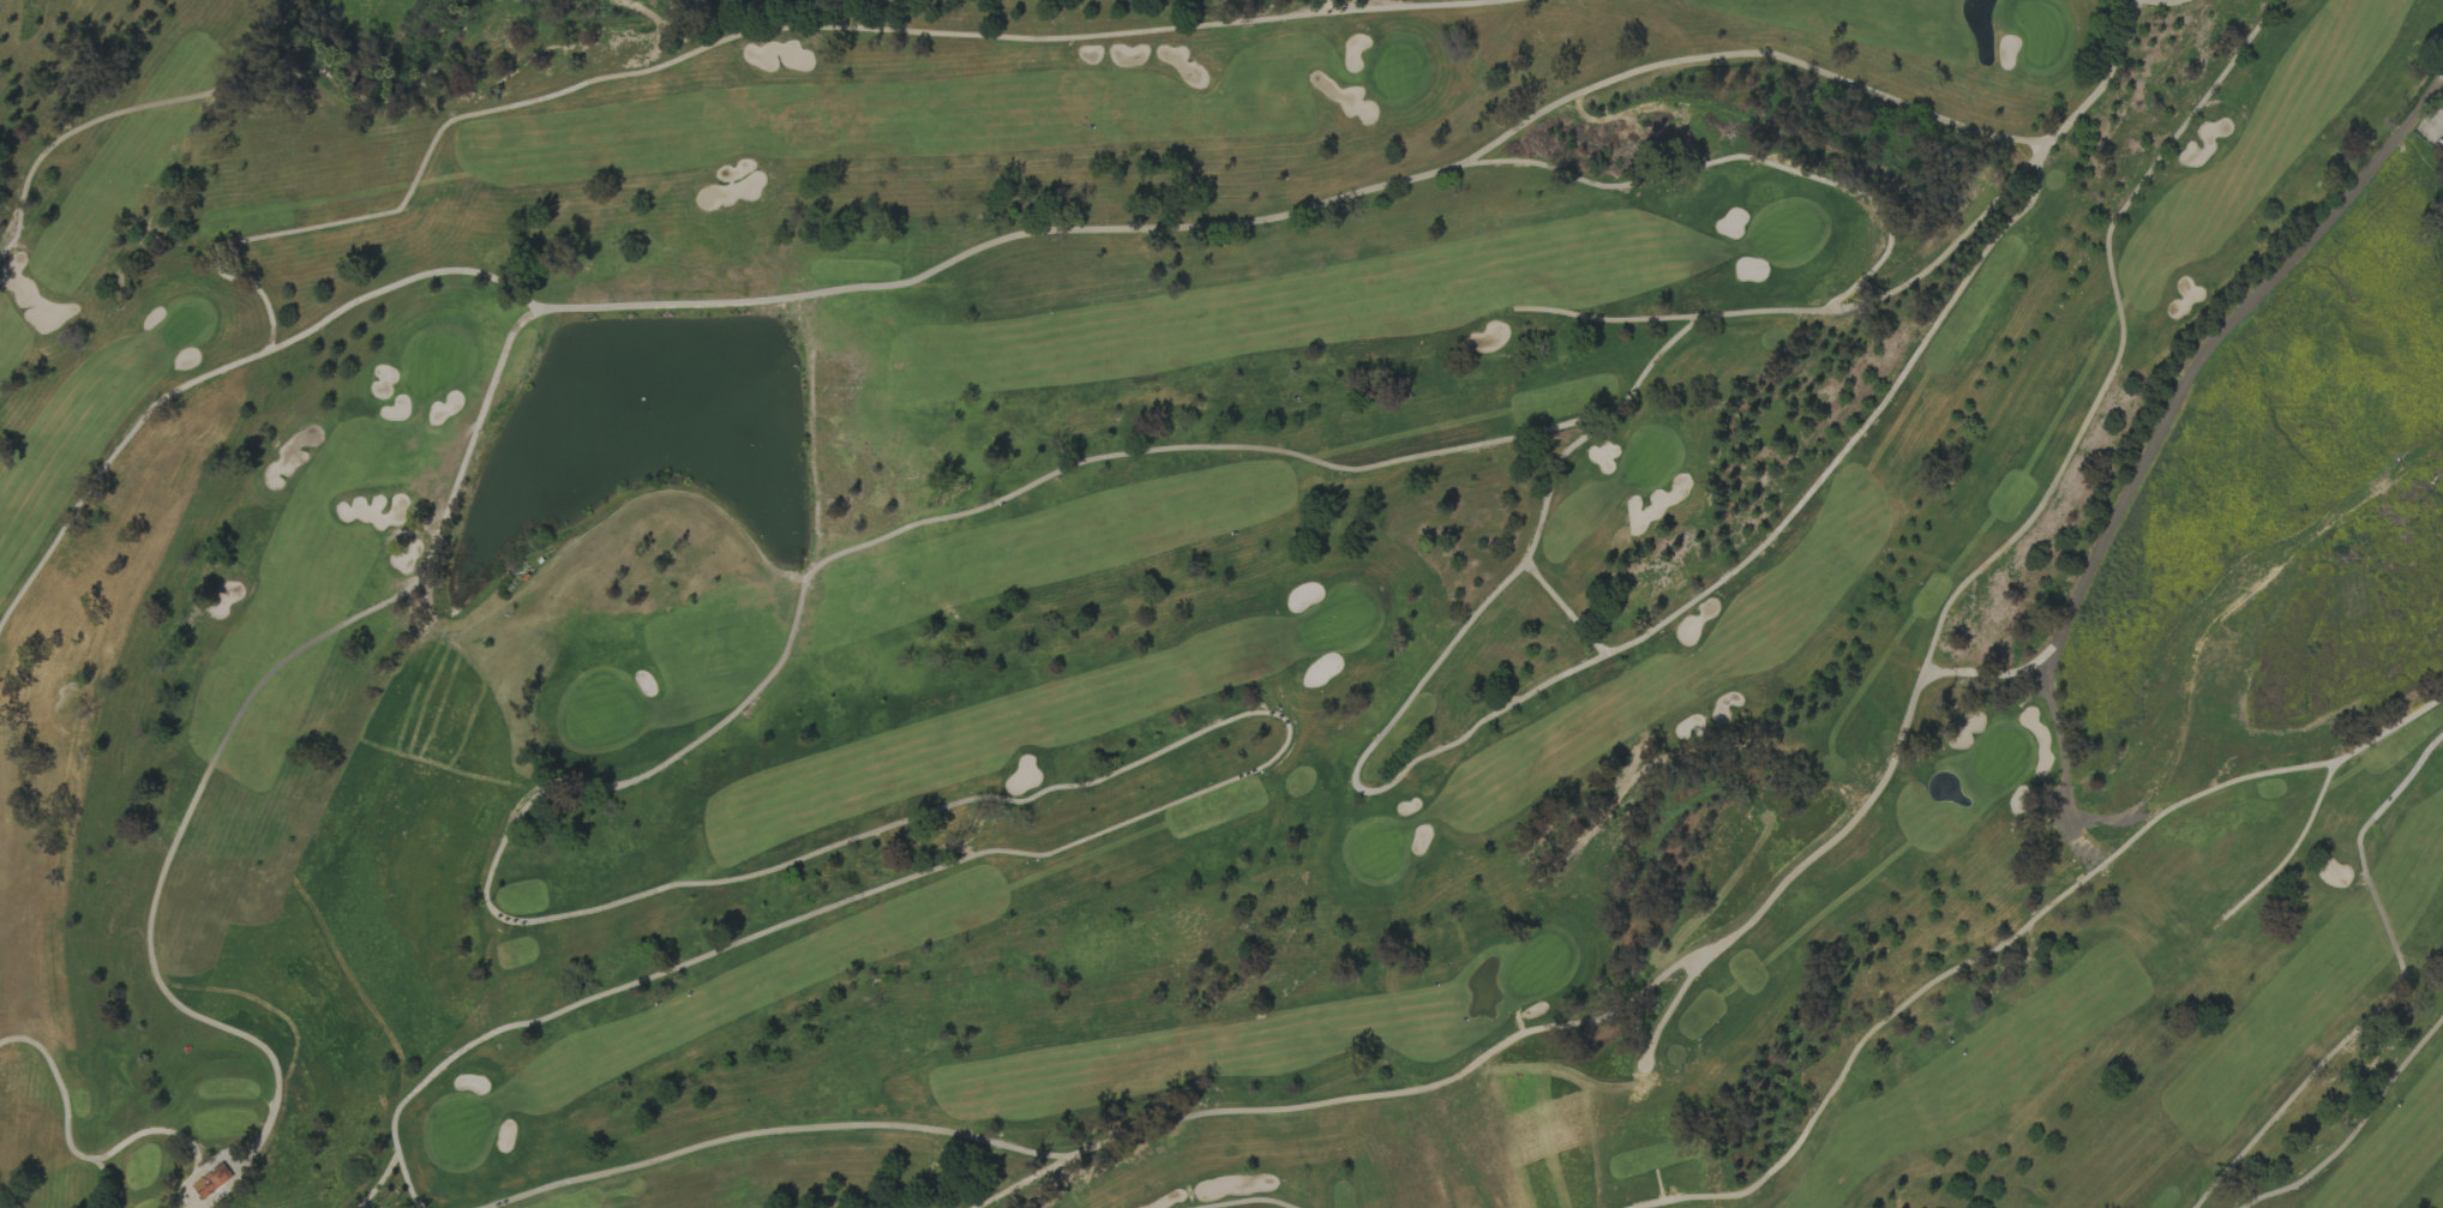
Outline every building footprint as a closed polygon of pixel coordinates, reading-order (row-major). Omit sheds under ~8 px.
[(192,1186),(203,1200),(234,1176),(222,1162),(192,1186)]
